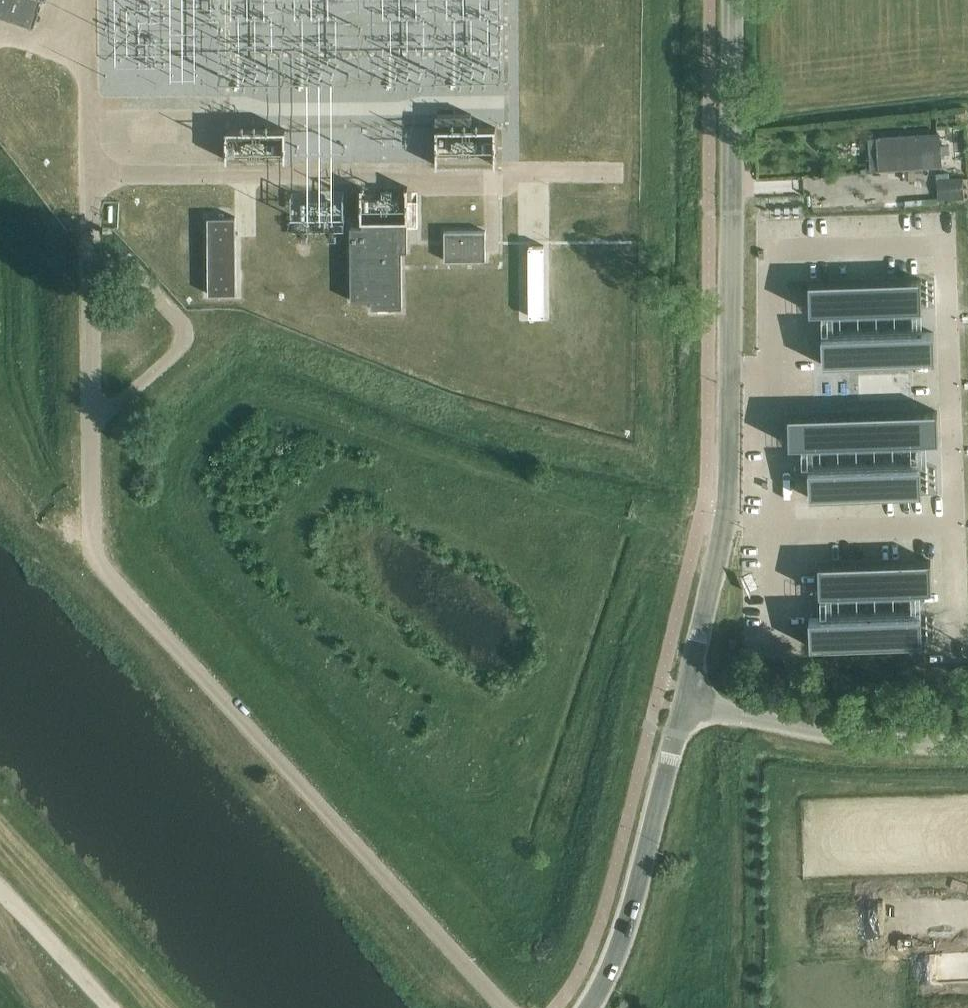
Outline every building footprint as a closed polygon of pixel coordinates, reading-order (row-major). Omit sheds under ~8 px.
[(34,25),(41,6),(38,5),(40,0),(0,0),(0,13),(34,25)] [(437,127),(436,127),(436,169),(496,168),(496,127),(472,127),(471,113),(437,113),(437,127)] [(286,129),(226,129),(226,164),(286,163),(286,129)] [(880,168),(900,167),(941,165),(939,133),(878,136),(880,168)] [(964,175),(938,176),(939,198),(965,197),(964,175)] [(362,215),(362,189),(364,189),(364,188),(363,188),(363,186),(361,186),(361,220),(362,220),(363,220),(363,226),(351,226),(352,300),(372,300),(372,306),(402,306),(402,250),(407,250),(407,227),(418,227),(417,201),(408,201),(408,186),(406,186),(406,187),(404,187),(404,189),(406,189),(406,215),(362,215)] [(213,292),(240,292),(240,215),(213,215),(213,292)] [(445,260),(486,259),(486,230),(444,230),(445,260)] [(529,315),(545,315),(544,244),(529,244),(529,315)] [(924,280),(812,284),(812,313),(925,309),(924,280)] [(937,334),(824,337),(825,366),(938,362),(937,334)] [(939,412),(790,417),(791,446),(940,441),(939,412)] [(923,467),(810,470),(811,499),(924,495),(923,467)] [(931,555),(819,559),(820,588),(932,584),(931,555)] [(922,609),(810,613),(811,642),(923,638),(922,609)]
